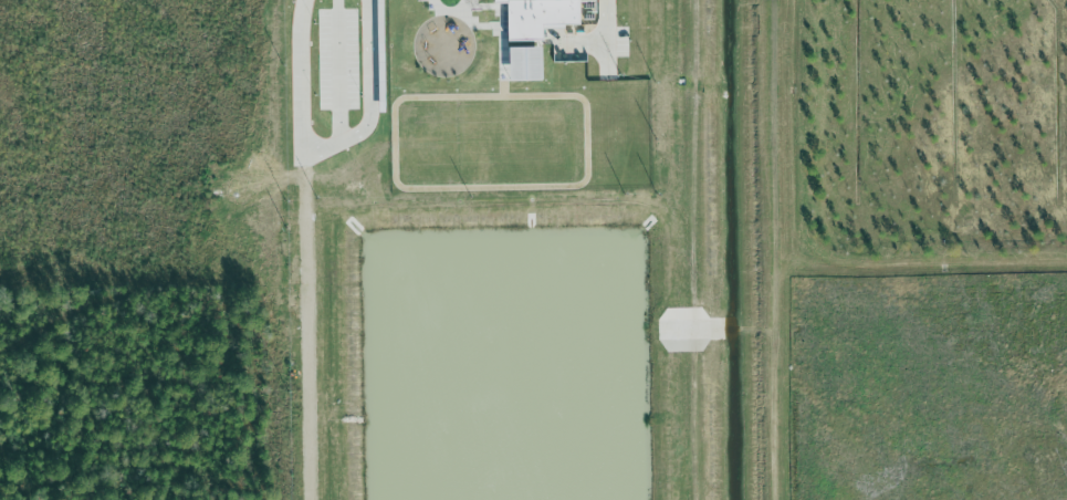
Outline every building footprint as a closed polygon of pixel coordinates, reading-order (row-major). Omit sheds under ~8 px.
[(491,4),(491,0),(578,0),(578,28),(538,29),(538,41),(502,43),(503,3),(491,4)] [(545,47),(512,48),(513,82),(546,81),(545,47)]
